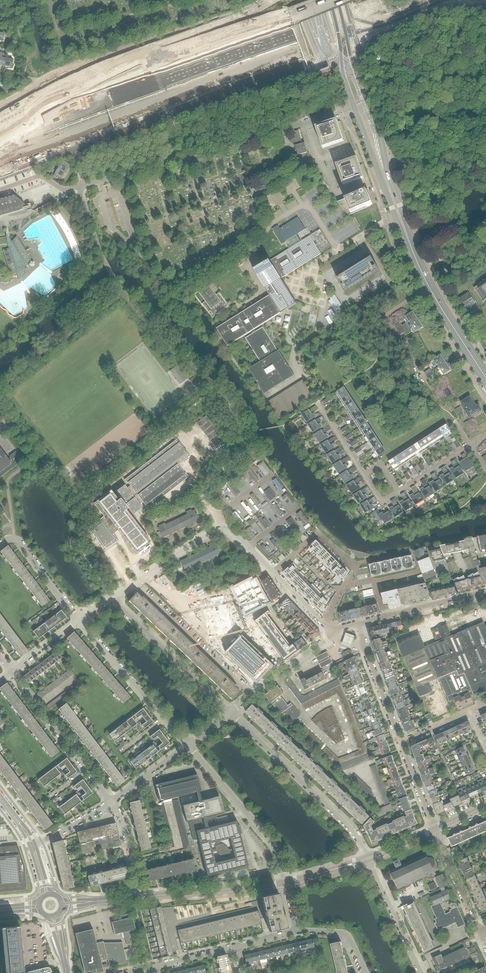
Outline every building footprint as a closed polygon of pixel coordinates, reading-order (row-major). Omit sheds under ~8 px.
[(77,16),(69,18),(70,25),(79,23),(77,16)] [(5,53),(3,66),(11,67),(12,60),(5,58),(5,53)] [(298,113),(296,114),(297,116),(299,116),(300,119),(301,119),(305,118),(305,117),(310,115),(309,113),(308,108),(303,109),(303,108),(297,110),(298,113)] [(323,148),(344,141),(337,120),(316,128),(323,148)] [(307,152),(305,143),(302,143),(299,131),(301,130),(295,131),(295,132),(296,134),(288,136),(289,140),(297,145),(295,145),(298,155),(299,155),(296,163),(297,166),(308,163),(305,153),(307,152)] [(343,185),(364,178),(356,157),(335,164),(343,185)] [(60,181),(70,164),(63,160),(60,164),(57,168),(55,170),(57,171),(53,176),(60,181)] [(50,173),(54,167),(51,164),(46,171),(48,172),(50,173)] [(275,175),(273,169),(265,172),(267,178),(275,175)] [(263,190),(267,189),(267,187),(269,186),(268,184),(266,185),(266,183),(254,186),(256,192),(257,195),(259,195),(263,191),(263,190)] [(366,206),(372,204),(368,196),(370,195),(368,189),(343,200),(337,202),(349,215),(367,208),(366,206)] [(23,209),(22,208),(25,204),(24,204),(21,202),(22,202),(21,202),(15,197),(15,196),(15,197),(14,196),(13,197),(13,196),(12,197),(10,198),(10,197),(9,197),(8,198),(6,199),(5,198),(4,199),(2,200),(2,199),(0,200),(0,216),(23,209)] [(56,219),(54,220),(74,259),(82,255),(61,213),(54,217),(56,219)] [(296,235),(298,234),(305,229),(298,217),(280,228),(278,230),(285,242),(296,235)] [(282,244),(285,242),(278,230),(280,228),(278,225),(272,229),(282,244)] [(314,243),(316,245),(318,244),(323,252),(333,245),(322,228),(311,234),(316,242),(314,243)] [(302,240),(300,242),(270,261),(270,260),(254,269),(270,295),(217,328),(228,346),(281,313),(297,304),(281,278),(321,253),(316,245),(314,243),(310,236),(302,240)] [(17,237),(11,242),(25,265),(27,263),(30,259),(17,237)] [(11,249),(4,250),(12,275),(18,271),(11,249)] [(239,262),(248,255),(245,251),(236,258),(239,262)] [(371,257),(337,278),(345,291),(379,270),(371,257)] [(474,288),(483,301),(485,299),(485,279),(474,288)] [(204,302),(202,303),(212,317),(228,306),(219,292),(215,295),(207,284),(197,291),(204,302)] [(342,310),(340,306),(342,305),(334,292),(329,296),(331,299),(329,300),(337,313),(342,310)] [(470,307),(475,304),(468,292),(458,299),(465,310),(470,307)] [(409,320),(411,324),(417,319),(413,312),(405,317),(406,317),(408,320),(409,320)] [(415,332),(422,327),(417,319),(411,324),(413,327),(411,328),(411,330),(413,333),(415,332)] [(245,338),(260,361),(248,369),(264,393),(294,375),(278,350),(278,351),(263,327),(245,338)] [(436,363),(439,367),(445,363),(441,355),(433,360),(432,361),(435,364),(436,363)] [(179,363),(172,369),(170,371),(180,384),(193,373),(190,369),(187,372),(179,363)] [(441,370),(441,371),(443,374),(442,375),(443,375),(450,370),(445,363),(439,367),(438,368),(439,371),(441,370)] [(205,386),(196,375),(189,380),(198,391),(205,386)] [(302,380),(268,401),(279,418),(313,397),(302,380)] [(336,393),(340,400),(349,395),(344,387),(336,393)] [(385,392),(382,388),(377,391),(380,396),(385,392)] [(353,402),(349,395),(340,400),(345,407),(353,402)] [(468,418),(470,417),(480,410),(478,406),(479,406),(477,403),(474,405),(470,398),(462,402),(466,408),(465,409),(467,413),(465,414),(468,418)] [(358,409),(353,402),(345,407),(349,414),(358,409)] [(313,413),(318,409),(316,406),(302,414),(307,422),(316,416),(314,414),(313,413)] [(362,416),(358,409),(349,414),(354,421),(362,416)] [(208,414),(191,427),(214,457),(211,460),(213,462),(233,447),(231,444),(208,414)] [(319,423),(324,419),(322,416),(308,425),(313,432),(322,426),(320,424),(319,423)] [(367,423),(362,416),(354,421),(358,428),(367,423)] [(371,430),(367,423),(358,428),(363,435),(371,430)] [(439,429),(444,438),(452,433),(446,425),(439,429)] [(325,433),(331,430),(329,426),(314,435),(319,442),(328,437),(326,434),(325,433)] [(439,429),(432,434),(437,442),(444,438),(439,429)] [(376,437),(371,430),(363,435),(368,442),(376,437)] [(432,434),(425,439),(430,447),(437,442),(432,434)] [(332,443),(337,440),(335,436),(321,445),(326,453),(334,447),(333,444),(332,445),(332,443)] [(368,442),(372,449),(380,444),(376,437),(368,442)] [(104,516),(89,528),(92,531),(90,532),(96,538),(100,545),(102,544),(104,547),(106,549),(119,540),(112,530),(117,526),(137,552),(142,548),(151,541),(143,532),(143,531),(139,525),(136,527),(124,511),(127,508),(126,507),(127,507),(127,506),(133,515),(142,508),(139,505),(143,502),(148,508),(188,477),(178,465),(183,460),(190,456),(177,439),(125,479),(130,485),(127,488),(124,485),(116,492),(122,500),(120,499),(116,501),(109,492),(98,501),(98,500),(94,503),(99,511),(104,516)] [(425,439),(418,443),(423,451),(430,447),(425,439)] [(418,443),(411,448),(416,456),(423,451),(418,443)] [(380,444),(372,449),(377,457),(385,451),(380,444)] [(338,454),(344,450),(342,446),(327,455),(332,463),(341,457),(339,454),(339,455),(338,454)] [(23,460),(16,451),(9,456),(11,458),(8,459),(0,448),(0,477),(23,460)] [(411,448),(404,452),(409,461),(416,456),(411,448)] [(404,452),(397,457),(402,465),(409,461),(404,452)] [(473,466),(465,453),(461,455),(464,460),(463,461),(460,462),(466,471),(473,466)] [(263,456),(258,461),(265,471),(271,466),(263,456)] [(344,464),(350,460),(348,456),(334,465),(338,473),(347,467),(346,465),(345,465),(344,464)] [(432,464),(426,456),(423,458),(429,466),(432,464)] [(395,470),(402,465),(397,457),(389,461),(395,470)] [(463,473),(454,460),(451,462),(454,467),(453,468),(450,469),(456,478),(463,473)] [(351,474),(357,470),(355,466),(340,475),(345,483),(354,477),(352,475),(351,474)] [(453,480),(444,466),(441,468),(445,474),(443,475),(443,474),(440,476),(446,485),(453,480)] [(444,487),(434,473),(431,475),(435,481),(433,482),(433,481),(430,483),(436,492),(444,487)] [(358,484),(364,480),(361,476),(347,485),(352,493),(361,487),(359,485),(358,485),(358,484)] [(434,493),(424,479),(421,481),(425,487),(423,488),(420,489),(426,498),(434,493)] [(238,488),(241,492),(251,484),(248,480),(238,488)] [(261,488),(260,486),(255,489),(260,496),(273,487),(270,482),(261,488)] [(285,497),(282,492),(284,491),(280,485),(275,488),(282,499),(285,497)] [(364,494),(370,490),(368,486),(354,495),(358,503),(367,497),(366,495),(365,495),(364,494)] [(423,500),(414,486),(411,488),(414,494),(413,495),(413,494),(410,496),(416,505),(423,500)] [(275,490),(268,495),(272,502),(278,499),(275,495),(277,493),(275,490)] [(400,502),(406,511),(413,506),(404,492),(400,494),(404,500),(403,501),(403,500),(400,502)] [(269,510),(272,508),(271,506),(274,504),(267,496),(262,500),(269,510)] [(371,503),(377,500),(374,496),(360,505),(365,513),(374,507),(372,504),(372,505),(371,503)] [(403,512),(394,499),(390,501),(394,506),(393,507),(392,507),(390,508),(396,517),(403,512)] [(244,513),(247,511),(240,500),(238,502),(244,513)] [(264,514),(267,511),(260,502),(254,507),(257,511),(259,509),(264,514)] [(281,513),(285,518),(291,513),(287,508),(281,513)] [(387,510),(383,512),(384,513),(382,513),(380,514),(377,509),(372,513),(378,522),(383,519),(385,523),(393,519),(387,510)] [(192,520),(198,517),(195,510),(187,514),(158,528),(162,537),(193,522),(192,520)] [(245,514),(238,518),(246,530),(251,527),(248,522),(249,521),(245,514)] [(255,540),(260,537),(253,528),(249,531),(255,540)] [(478,537),(481,553),(485,552),(485,535),(478,537)] [(485,585),(485,567),(480,569),(479,566),(481,565),(480,560),(478,561),(472,538),(464,539),(465,541),(470,551),(478,572),(484,585),(485,585)] [(312,545),(309,547),(313,551),(320,544),(317,540),(314,542),(313,541),(311,544),(312,545)] [(464,541),(460,542),(458,542),(457,542),(456,543),(449,544),(450,545),(451,549),(452,553),(460,552),(463,551),(464,552),(463,552),(463,553),(470,551),(465,541),(464,541)] [(185,570),(215,555),(214,553),(221,550),(217,543),(209,547),(210,547),(181,561),(185,570)] [(320,544),(313,551),(317,555),(324,548),(320,544)] [(440,546),(444,557),(451,555),(450,555),(449,554),(452,553),(451,549),(450,545),(449,544),(447,545),(446,545),(441,546),(440,546)] [(0,552),(11,565),(18,559),(8,546),(0,552)] [(425,556),(422,547),(414,550),(418,558),(425,556)] [(317,555),(316,556),(319,560),(328,552),(324,548),(317,555)] [(274,563),(279,559),(271,549),(266,553),(274,563)] [(441,549),(429,551),(434,562),(436,566),(439,565),(437,561),(445,559),(441,549)] [(328,552),(319,560),(323,564),(332,556),(328,552)] [(405,556),(401,557),(404,570),(415,568),(414,568),(414,566),(415,566),(416,566),(415,561),(413,562),(413,561),(413,559),(412,555),(407,556),(405,556)] [(332,556),(323,564),(327,568),(336,560),(332,556)] [(476,566),(471,556),(464,559),(468,569),(476,566)] [(394,559),(390,560),(393,573),(404,570),(401,557),(397,558),(394,559)] [(418,562),(425,582),(437,577),(429,557),(418,562)] [(11,565),(21,579),(29,573),(18,559),(11,565)] [(459,571),(455,559),(447,562),(451,574),(459,571)] [(327,568),(327,569),(331,574),(333,572),(340,565),(336,560),(327,568)] [(384,561),(379,562),(382,575),(393,573),(390,560),(386,560),(384,561)] [(369,564),(369,565),(370,568),(370,570),(372,577),(382,575),(379,562),(376,563),(373,563),(369,564)] [(293,563),(284,572),(288,576),(296,568),(298,567),(293,563)] [(340,565),(333,572),(336,575),(344,568),(340,565)] [(296,568),(288,576),(292,580),(300,572),(296,568)] [(336,575),(335,576),(339,581),(341,579),(343,577),(344,578),(347,576),(346,575),(348,572),(344,568),(336,575)] [(300,572),(292,580),(296,584),(303,577),(305,576),(303,573),(301,571),(300,572)] [(478,572),(474,575),(479,586),(480,585),(481,586),(484,585),(478,572)] [(21,579),(31,593),(39,587),(29,573),(21,579)] [(479,587),(479,586),(474,575),(473,573),(473,574),(468,576),(469,579),(468,579),(466,580),(469,589),(472,588),(473,588),(473,587),(475,587),(475,588),(479,587)] [(258,575),(272,601),(281,596),(276,587),(271,581),(267,574),(258,575)] [(464,576),(459,579),(464,590),(465,589),(466,590),(469,589),(466,580),(464,575),(464,576)] [(173,577),(163,597),(191,610),(195,601),(207,602),(213,601),(212,596),(198,595),(201,589),(173,577)] [(303,577),(296,584),(300,588),(307,581),(303,577)] [(453,580),(455,585),(458,592),(459,592),(458,591),(460,590),(460,591),(464,590),(459,579),(458,577),(454,580),(453,580)] [(225,598),(201,603),(209,639),(210,644),(248,680),(252,675),(251,675),(255,671),(253,669),(256,665),(254,663),(258,659),(262,663),(269,656),(287,643),(265,614),(248,581),(233,589),(226,593),(228,597),(227,598),(225,598)] [(307,581),(300,588),(304,592),(311,585),(307,581)] [(423,584),(398,590),(401,604),(403,604),(404,605),(428,599),(430,599),(426,583),(423,584)] [(444,587),(448,597),(453,595),(449,583),(447,583),(448,587),(445,588),(444,588),(444,587)] [(451,583),(449,583),(453,595),(459,594),(458,592),(455,585),(452,586),(451,583)] [(311,585),(304,592),(308,597),(317,588),(313,584),(311,585)] [(31,593),(42,606),(49,601),(39,587),(31,593)] [(428,588),(431,597),(433,600),(438,599),(435,590),(435,589),(431,591),(430,587),(428,588)] [(444,587),(441,588),(435,590),(438,599),(448,597),(444,587)] [(317,588),(308,597),(312,601),(321,592),(317,588)] [(398,589),(381,593),(384,604),(388,603),(389,609),(402,606),(401,604),(398,590),(398,589)] [(135,595),(129,601),(154,626),(163,617),(137,592),(135,595)] [(321,592),(312,601),(316,605),(324,597),(325,596),(321,592)] [(324,597),(316,605),(320,609),(328,602),(325,599),(324,597)] [(278,604),(276,605),(277,607),(279,608),(282,606),(285,608),(291,602),(289,600),(288,599),(287,598),(284,600),(279,605),(278,604)] [(285,608),(282,611),(283,613),(286,610),(289,613),(296,606),(291,602),(285,608)] [(481,602),(474,603),(477,614),(483,612),(481,602)] [(381,613),(380,611),(377,603),(372,604),(374,615),(381,613)] [(474,603),(468,605),(471,615),(477,614),(474,603)] [(468,605),(462,606),(465,617),(471,615),(468,605)] [(289,613),(286,616),(287,617),(290,614),(293,617),(300,611),(296,606),(289,613)] [(462,606),(456,608),(459,618),(465,617),(462,606)] [(355,608),(353,609),(349,610),(351,620),(358,618),(355,608)] [(456,608),(450,609),(453,620),(459,618),(456,608)] [(450,609),(444,610),(447,621),(453,620),(450,609)] [(61,610),(56,614),(61,622),(67,617),(61,610)] [(444,610),(436,613),(437,618),(439,617),(441,623),(447,621),(444,610)] [(290,619),(287,621),(289,624),(294,619),(293,618),(294,617),(298,621),(304,615),(300,611),(293,617),(290,620),(290,619)] [(436,613),(427,615),(430,625),(436,624),(436,622),(435,618),(437,618),(436,613)] [(56,614),(50,619),(55,626),(61,622),(56,614)] [(294,624),(291,627),(293,629),(296,626),(298,623),(297,623),(298,622),(302,625),(308,619),(304,615),(298,621),(294,624)] [(427,615),(421,616),(424,627),(430,625),(427,615)] [(421,616),(415,618),(418,628),(424,627),(421,616)] [(163,617),(154,626),(180,651),(188,642),(163,617)] [(415,618),(409,619),(412,630),(418,628),(415,618)] [(50,619),(44,623),(50,630),(55,626),(50,619)] [(299,628),(293,634),(294,636),(300,630),(302,628),(302,627),(303,626),(306,630),(312,624),(308,619),(302,625),(299,628)] [(409,619),(403,621),(405,631),(412,630),(409,619)] [(473,702),(470,696),(485,689),(485,626),(484,621),(451,635),(446,624),(431,630),(436,642),(425,646),(419,633),(397,642),(420,697),(433,691),(429,682),(438,678),(439,678),(440,678),(449,701),(452,699),(453,701),(455,700),(459,709),(473,702)] [(50,630),(44,623),(39,627),(44,634),(50,630)] [(18,638),(7,624),(0,630),(10,644),(18,638)] [(306,630),(303,633),(305,634),(307,632),(306,631),(307,630),(310,634),(316,628),(312,624),(306,630)] [(33,631),(39,639),(44,634),(39,627),(33,631)] [(310,634),(306,637),(306,638),(308,639),(309,638),(311,637),(314,639),(320,635),(320,632),(316,628),(310,634)] [(369,629),(368,630),(372,641),(377,639),(376,634),(369,629)] [(66,638),(78,651),(85,645),(73,632),(66,638)] [(344,645),(352,647),(353,645),(356,636),(347,633),(344,643),(344,645)] [(28,652),(18,638),(10,644),(21,657),(28,652)] [(372,641),(375,653),(384,650),(383,647),(388,646),(393,644),(392,641),(387,642),(387,641),(383,642),(382,642),(380,638),(377,639),(372,641)] [(188,642),(180,651),(206,675),(214,666),(188,642)] [(85,645),(78,651),(89,665),(96,658),(85,645)] [(344,659),(353,654),(351,651),(349,650),(343,653),(342,655),(344,659)] [(386,653),(384,650),(375,653),(380,664),(388,661),(387,658),(392,657),(390,652),(386,653)] [(56,651),(51,656),(56,662),(61,658),(56,651)] [(319,663),(322,668),(322,667),(323,669),(333,664),(332,662),(333,662),(330,658),(329,656),(327,651),(316,657),(318,661),(319,661),(320,663),(319,663)] [(50,666),(56,662),(51,656),(45,660),(50,666)] [(354,657),(344,662),(345,662),(346,662),(347,664),(345,665),(342,666),(343,667),(344,667),(356,662),(354,657)] [(89,665),(100,678),(107,671),(96,658),(89,665)] [(44,670),(50,666),(45,660),(40,664),(44,670)] [(274,669),(282,663),(280,660),(272,666),(274,669)] [(388,662),(388,661),(380,664),(382,670),(391,666),(393,665),(393,664),(390,665),(389,662),(388,662)] [(348,668),(349,671),(358,667),(356,662),(344,667),(345,669),(348,668)] [(39,675),(44,670),(40,664),(34,668),(39,675)] [(214,666),(206,675),(231,699),(240,691),(214,666)] [(392,670),(391,666),(382,670),(384,675),(393,671),(395,670),(395,669),(392,670)] [(345,678),(360,672),(358,667),(349,671),(350,674),(347,675),(344,676),(345,678)] [(33,679),(39,675),(34,668),(28,672),(33,679)] [(397,670),(395,670),(393,671),(384,675),(386,680),(397,675),(399,675),(397,670)] [(100,678),(112,691),(119,684),(107,671),(100,678)] [(28,683),(33,679),(28,672),(23,677),(28,683)] [(305,678),(300,680),(305,690),(326,679),(322,672),(306,680),(305,678)] [(353,681),(362,677),(360,672),(345,678),(345,680),(349,679),(352,678),(353,681)] [(386,680),(387,685),(397,681),(396,678),(398,677),(397,675),(386,680)] [(362,677),(353,681),(354,684),(351,685),(352,687),(364,682),(362,677)] [(280,684),(266,694),(279,711),(299,697),(286,680),(285,680),(284,681),(280,684)] [(398,684),(397,681),(387,685),(389,690),(406,683),(405,681),(401,683),(398,684)] [(366,687),(364,682),(352,687),(353,689),(356,688),(357,691),(366,687)] [(389,690),(391,695),(400,691),(399,688),(402,687),(407,685),(406,683),(389,690)] [(9,703),(17,697),(6,684),(0,688),(0,692),(2,695),(9,703)] [(119,684),(112,691),(123,704),(130,697),(119,684)] [(355,695),(356,697),(368,692),(366,687),(357,691),(358,694),(355,695)] [(439,688),(426,693),(428,699),(442,693),(441,692),(440,691),(440,692),(439,693),(437,689),(439,688)] [(391,695),(393,699),(405,695),(404,693),(402,694),(400,691),(391,695)] [(368,692),(356,697),(357,699),(360,698),(361,701),(370,698),(368,692)] [(442,693),(428,699),(430,705),(444,699),(442,699),(440,695),(441,695),(442,696),(442,695),(442,694),(442,693)] [(341,695),(336,697),(340,706),(345,704),(344,702),(343,699),(342,697),(341,695)] [(393,699),(395,704),(404,701),(403,698),(406,697),(405,695),(393,699)] [(9,703),(19,717),(27,711),(17,697),(9,703)] [(336,697),(332,699),(335,708),(340,706),(336,697)] [(358,703),(360,708),(372,703),(370,698),(361,701),(361,702),(358,703)] [(332,699),(327,701),(330,709),(335,708),(332,699)] [(444,699),(430,705),(433,711),(446,705),(446,704),(446,703),(446,704),(445,703),(445,704),(444,704),(442,700),(444,700),(444,699)] [(327,701),(322,703),(325,711),(330,709),(327,701)] [(406,704),(404,701),(395,704),(397,709),(410,704),(413,703),(413,701),(408,703),(406,704)] [(58,709),(68,722),(76,716),(66,703),(58,709)] [(365,711),(374,708),(372,703),(360,708),(361,710),(364,708),(365,711)] [(397,709),(399,714),(408,711),(407,708),(410,707),(411,706),(410,704),(397,709)] [(260,726),(267,718),(253,705),(246,712),(260,726)] [(446,705),(433,711),(435,716),(436,717),(440,715),(441,716),(445,714),(444,713),(449,711),(448,710),(447,711),(445,707),(446,707),(447,707),(447,706),(446,705)] [(315,707),(311,711),(317,718),(321,714),(315,707)] [(133,716),(135,719),(136,718),(137,718),(141,715),(144,718),(148,715),(143,708),(133,716)] [(376,713),(374,708),(365,711),(366,714),(363,716),(364,718),(376,713)] [(19,717),(30,730),(38,724),(27,711),(19,717)] [(311,711),(307,715),(314,722),(317,718),(311,711)] [(399,714),(401,719),(417,713),(417,711),(412,713),(412,712),(409,714),(408,711),(399,714)] [(378,718),(376,713),(364,718),(365,720),(367,718),(369,721),(378,718)] [(415,713),(401,719),(401,720),(402,724),(403,725),(412,720),(413,720),(414,719),(414,718),(417,717),(415,713)] [(142,725),(144,728),(153,722),(148,715),(144,718),(146,722),(142,725)] [(307,715),(304,719),(310,725),(314,722),(307,715)] [(86,729),(76,716),(68,722),(78,735),(86,729)] [(131,728),(137,724),(132,717),(126,721),(131,728)] [(282,732),(267,718),(260,726),(275,740),(282,732)] [(379,723),(378,718),(369,721),(370,724),(367,726),(368,728),(379,723)] [(412,720),(403,725),(405,731),(407,732),(409,731),(419,727),(420,726),(416,718),(414,719),(413,720),(412,720)] [(304,719),(300,723),(307,729),(310,725),(304,719)] [(126,732),(131,728),(126,721),(120,725),(126,732)] [(464,723),(468,731),(472,729),(468,721),(464,723)] [(381,728),(379,723),(368,728),(368,730),(370,733),(373,732),(381,728)] [(464,723),(460,725),(464,733),(465,736),(469,734),(468,731),(464,723)] [(30,730),(40,744),(48,738),(38,724),(30,730)] [(115,730),(120,737),(126,732),(120,725),(115,730)] [(456,726),(460,735),(464,733),(460,725),(456,726)] [(318,726),(311,732),(314,736),(321,729),(318,726)] [(452,728),(455,737),(460,735),(456,726),(452,728)] [(383,733),(381,728),(373,732),(370,733),(369,733),(371,738),(372,738),(383,733)] [(78,735),(88,748),(96,742),(86,729),(78,735)] [(150,736),(153,739),(157,736),(160,740),(164,736),(159,729),(150,736)] [(321,729),(314,736),(317,738),(324,732),(321,729)] [(109,734),(114,741),(115,741),(120,737),(115,730),(109,734)] [(443,732),(447,741),(451,739),(448,730),(443,732)] [(282,732),(275,740),(289,754),(296,746),(282,732)] [(324,732),(317,738),(320,741),(327,735),(324,732)] [(378,743),(386,740),(384,734),(377,737),(367,742),(368,744),(373,741),(373,742),(377,740),(378,743)] [(443,743),(439,734),(435,736),(439,745),(440,747),(444,745),(443,743)] [(327,735),(320,741),(324,745),(330,738),(327,735)] [(169,743),(164,736),(160,740),(162,743),(158,746),(157,747),(159,750),(159,751),(169,743)] [(433,737),(427,739),(430,746),(430,747),(433,746),(436,753),(434,753),(435,755),(440,753),(433,737)] [(48,738),(40,744),(51,758),(59,751),(48,738)] [(331,739),(325,745),(328,748),(334,742),(331,739)] [(427,739),(418,743),(421,750),(430,746),(427,739)] [(376,751),(388,746),(386,740),(378,743),(379,746),(375,748),(376,751)] [(88,748),(97,761),(105,755),(96,742),(88,748)] [(334,742),(328,748),(331,751),(337,745),(334,742)] [(422,750),(421,750),(418,743),(412,746),(411,748),(415,757),(421,755),(420,751),(422,750)] [(158,751),(156,748),(153,744),(147,749),(152,756),(158,751)] [(337,745),(331,751),(334,754),(340,748),(337,745)] [(303,767),(310,759),(296,746),(289,754),(303,767)] [(383,755),(391,752),(388,746),(376,751),(377,753),(382,752),(383,755)] [(455,756),(465,751),(463,747),(453,751),(455,756)] [(340,748),(334,754),(337,757),(343,751),(340,748)] [(147,749),(141,753),(147,760),(152,756),(147,749)] [(343,751),(337,757),(340,760),(346,754),(343,751)] [(459,759),(467,755),(465,751),(457,755),(459,759)] [(147,760),(141,753),(136,757),(141,764),(147,760)] [(346,754),(340,760),(343,763),(349,757),(346,754)] [(421,755),(415,757),(417,763),(432,758),(434,757),(434,755),(431,756),(431,755),(429,756),(424,757),(423,754),(421,755)] [(97,761),(107,774),(115,768),(105,755),(97,761)] [(386,764),(394,761),(392,755),(380,760),(376,761),(377,764),(381,762),(385,761),(386,764)] [(136,757),(132,760),(130,761),(135,769),(141,764),(136,757)] [(56,766),(59,769),(60,768),(61,768),(64,765),(67,768),(72,765),(67,758),(56,766)] [(432,758),(417,763),(419,769),(427,766),(426,763),(431,761),(433,760),(432,758)] [(5,778),(13,772),(3,759),(0,761),(0,772),(5,778)] [(303,767),(320,783),(327,775),(310,759),(303,767)] [(384,771),(396,767),(394,761),(386,764),(387,767),(383,769),(384,771)] [(65,775),(68,778),(67,778),(68,778),(77,771),(72,765),(67,768),(70,772),(65,775)] [(427,766),(419,769),(422,775),(436,770),(437,769),(436,766),(433,767),(428,769),(427,766)] [(60,774),(57,770),(58,770),(55,767),(49,771),(55,778),(60,774)] [(389,773),(391,776),(399,773),(396,767),(384,771),(385,774),(389,773)] [(466,776),(475,772),(473,767),(464,771),(466,776)] [(117,787),(125,781),(115,768),(107,774),(117,787)] [(207,876),(221,872),(221,874),(225,873),(225,871),(230,870),(230,871),(234,871),(234,869),(239,868),(239,869),(243,868),(243,867),(248,866),(240,834),(241,834),(239,825),(238,825),(237,821),(219,825),(216,815),(223,813),(219,796),(201,800),(197,780),(194,770),(162,778),(163,783),(157,785),(161,799),(196,791),(198,801),(182,805),(186,822),(188,821),(193,839),(196,839),(198,838),(202,856),(207,876)] [(436,770),(422,775),(424,781),(432,778),(431,774),(435,772),(436,772),(436,770)] [(49,782),(55,778),(49,771),(44,775),(49,782)] [(15,791),(23,785),(13,772),(5,778),(15,791)] [(401,779),(399,773),(391,776),(392,779),(388,780),(389,783),(401,779)] [(38,780),(43,787),(44,787),(44,786),(49,782),(44,775),(38,780)] [(341,789),(327,775),(320,783),(334,796),(341,789)] [(432,778),(424,781),(426,786),(441,781),(442,781),(441,778),(438,779),(433,781),(432,778)] [(80,786),(83,790),(88,786),(83,779),(74,786),(76,790),(80,786)] [(401,779),(389,783),(390,786),(394,784),(395,787),(403,784),(401,779)] [(479,783),(483,792),(485,790),(485,788),(482,779),(478,781),(479,783)] [(441,781),(426,786),(428,792),(436,789),(435,786),(440,784),(442,784),(441,781)] [(403,784),(395,787),(396,790),(392,792),(393,795),(405,790),(403,784)] [(15,791),(24,804),(32,798),(23,785),(15,791)] [(479,794),(475,785),(471,787),(474,796),(479,794)] [(86,793),(83,795),(81,796),(80,798),(82,801),(93,793),(88,786),(83,790),(86,793)] [(465,787),(462,788),(466,799),(470,797),(467,789),(466,789),(465,787)] [(148,788),(145,791),(154,803),(157,800),(148,788)] [(462,801),(466,799),(462,788),(458,790),(458,792),(462,801)] [(348,810),(355,802),(341,789),(334,796),(348,810)] [(436,789),(428,792),(431,798),(446,792),(445,790),(437,792),(436,789)] [(407,796),(405,790),(393,795),(394,798),(398,796),(400,799),(407,796)] [(446,792),(431,798),(433,804),(441,801),(446,799),(445,796),(447,795),(446,792)] [(81,801),(79,798),(76,794),(70,799),(76,806),(81,801)] [(437,815),(463,803),(459,795),(451,799),(452,802),(443,806),(441,801),(433,804),(437,815)] [(407,796),(400,799),(401,802),(397,804),(397,807),(410,802),(407,796)] [(24,804),(34,817),(42,811),(32,798),(24,804)] [(70,810),(76,806),(70,799),(65,803),(70,810)] [(129,803),(133,819),(143,816),(139,800),(129,803)] [(348,810),(362,824),(370,816),(355,802),(348,810)] [(412,808),(410,802),(397,807),(399,809),(403,808),(404,811),(412,808)] [(65,803),(59,807),(64,814),(70,810),(65,803)] [(391,804),(385,806),(379,809),(375,813),(380,817),(394,811),(391,804)] [(34,817),(44,830),(52,824),(42,811),(34,817)] [(408,816),(393,823),(398,832),(418,823),(413,814),(408,816)] [(133,819),(137,834),(147,832),(143,816),(133,819)] [(378,841),(374,831),(371,826),(374,823),(370,820),(371,819),(371,818),(364,825),(372,844),(378,841)] [(114,841),(120,840),(115,823),(77,832),(82,855),(115,847),(114,841)] [(398,832),(393,823),(374,831),(378,841),(398,832)] [(470,839),(477,836),(477,837),(480,836),(480,835),(485,832),(485,829),(483,823),(466,830),(470,839)] [(450,841),(452,847),(461,843),(462,844),(464,843),(464,842),(470,839),(466,830),(457,834),(455,832),(447,835),(449,842),(450,841)] [(137,834),(141,850),(150,848),(147,832),(137,834)] [(63,840),(52,843),(56,858),(67,856),(63,840)] [(24,866),(18,847),(7,848),(6,846),(0,847),(0,892),(27,890),(25,866),(24,866)] [(409,883),(422,877),(435,871),(439,869),(431,851),(402,865),(399,859),(393,862),(396,867),(389,870),(398,889),(405,885),(406,888),(411,886),(409,883)] [(67,856),(56,858),(60,874),(70,871),(67,856)] [(475,874),(467,857),(459,861),(466,877),(475,874)] [(195,870),(193,859),(177,863),(179,873),(195,870)] [(177,863),(161,867),(164,877),(179,873),(177,863)] [(120,867),(106,870),(109,882),(129,877),(126,866),(121,868),(120,867)] [(164,877),(161,867),(146,870),(149,881),(164,877)] [(90,886),(109,882),(106,870),(93,873),(93,875),(88,876),(90,886)] [(70,871),(60,874),(63,889),(74,887),(70,871)] [(440,889),(444,887),(447,885),(442,874),(437,876),(435,871),(422,877),(425,882),(435,877),(440,889)] [(466,877),(474,894),(482,890),(475,874),(466,877)] [(437,888),(435,882),(428,885),(430,891),(437,888)] [(449,888),(429,896),(433,905),(431,905),(436,918),(435,918),(436,922),(435,923),(438,930),(456,923),(458,927),(465,924),(458,906),(449,909),(450,911),(445,913),(441,902),(452,897),(449,888)] [(482,910),(485,909),(485,911),(485,898),(482,890),(474,894),(482,910)] [(159,947),(160,952),(161,958),(183,952),(181,943),(186,942),(191,941),(197,939),(202,938),(207,937),(213,935),(218,934),(224,933),(229,931),(234,930),(240,929),(245,928),(251,926),(256,925),(261,924),(264,933),(269,931),(287,927),(283,913),(279,914),(278,910),(276,911),(273,897),(248,903),(249,908),(178,925),(174,907),(162,908),(161,906),(150,909),(151,914),(152,920),(153,925),(155,931),(156,936),(157,941),(159,947)] [(406,915),(423,952),(434,947),(414,903),(409,906),(408,904),(404,906),(407,914),(406,915)] [(199,904),(176,906),(176,911),(180,911),(180,913),(180,917),(195,916),(194,909),(199,909),(199,904)] [(134,930),(135,929),(132,917),(131,917),(130,913),(119,916),(120,920),(111,922),(114,934),(123,932),(126,944),(137,942),(134,930)] [(2,927),(6,972),(24,972),(20,926),(2,927)] [(124,950),(122,943),(104,943),(103,941),(103,943),(97,944),(93,929),(87,930),(81,931),(81,932),(75,933),(85,972),(103,968),(101,961),(107,959),(109,966),(127,962),(126,960),(132,959),(130,952),(125,954),(124,950)] [(306,940),(308,948),(315,947),(313,939),(306,940)] [(301,950),(308,948),(306,940),(299,942),(301,950)] [(335,961),(345,959),(341,941),(331,944),(335,961)] [(294,952),(301,950),(299,942),(292,944),(294,952)] [(285,945),(287,953),(294,952),(292,944),(285,945)] [(281,955),(287,953),(285,945),(279,947),(281,955)] [(272,949),(274,957),(281,955),(279,947),(272,949)] [(484,964),(478,952),(477,952),(475,948),(468,949),(467,947),(443,958),(442,955),(433,959),(437,967),(435,967),(437,972),(469,957),(471,956),(476,968),(484,964)] [(267,958),(274,957),(272,949),(265,950),(267,958)] [(260,960),(267,958),(265,950),(258,952),(260,960)] [(251,954),(253,962),(260,960),(258,952),(251,954)] [(221,972),(222,972),(230,971),(226,954),(217,956),(221,972)] [(244,955),(246,963),(253,962),(251,954),(244,955)] [(345,959),(335,961),(338,972),(349,972),(345,959)] [(198,972),(205,972),(206,972),(204,965),(197,967),(198,972)]
